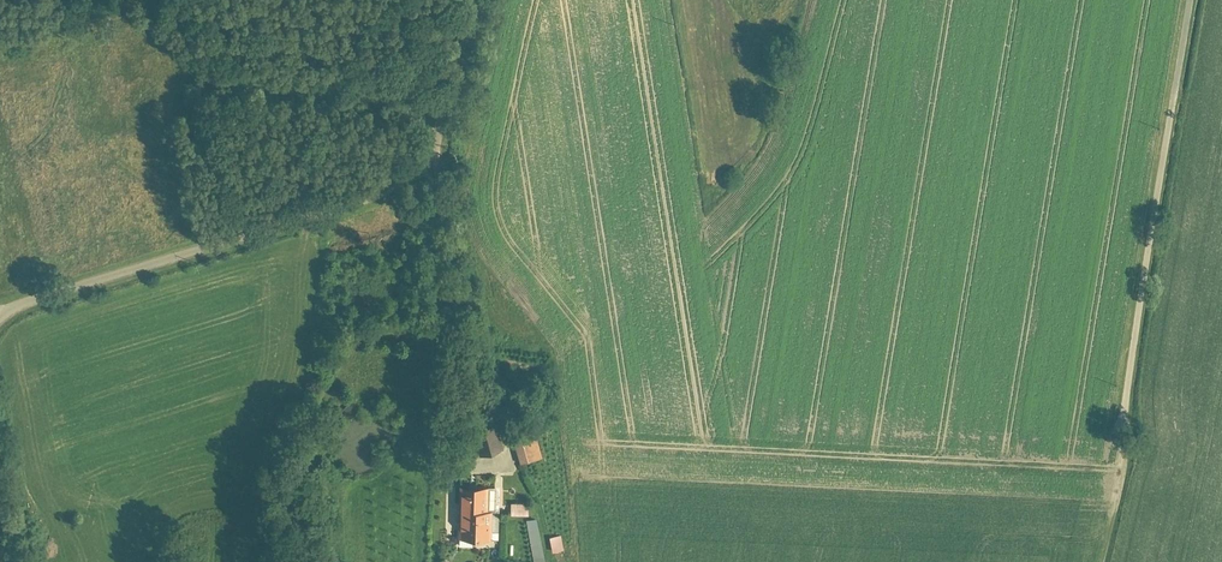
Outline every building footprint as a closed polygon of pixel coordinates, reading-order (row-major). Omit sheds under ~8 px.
[(360,413),(351,404),(343,413),(351,421),(360,413)] [(469,428),(477,455),(499,449),(491,422),(469,428)] [(458,487),(458,538),(488,539),(489,487),(458,487)]
